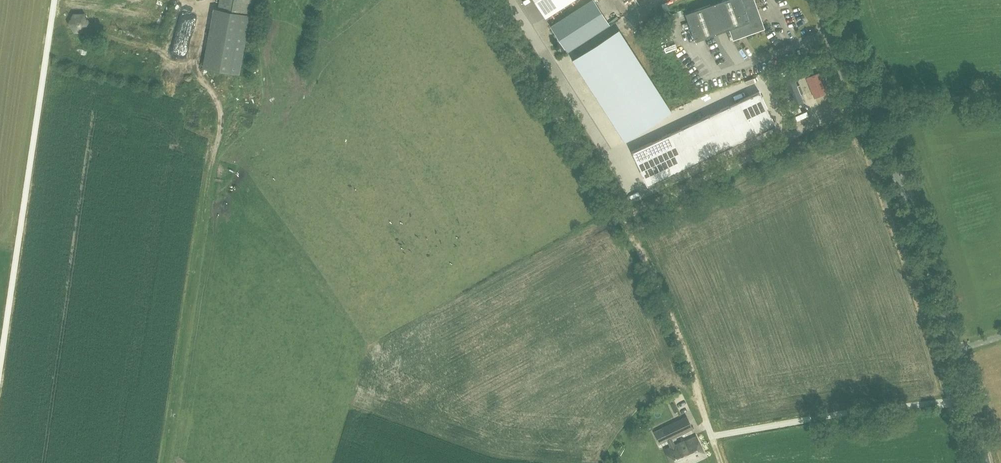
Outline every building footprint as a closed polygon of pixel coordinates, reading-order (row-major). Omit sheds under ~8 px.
[(253,0),(220,0),(218,11),(250,16),(253,0)] [(545,17),(572,0),(534,0),(545,17)] [(594,0),(591,0),(550,26),(567,52),(609,24),(594,0)] [(683,0),(667,0),(670,8),(685,3),(683,0)] [(762,27),(752,0),(722,0),(685,13),(695,41),(731,29),(732,31),(734,37),(762,27)] [(250,16),(218,11),(208,68),(240,74),(250,16)] [(619,29),(572,59),(624,141),(671,110),(619,29)] [(106,35),(106,44),(118,43),(118,35),(106,35)] [(813,64),(816,72),(827,69),(824,60),(813,64)] [(807,66),(800,69),(804,77),(810,75),(807,66)] [(798,80),(804,77),(800,69),(794,71),(798,80)] [(806,77),(814,97),(826,93),(818,73),(806,77)] [(799,103),(810,99),(802,79),(791,83),(799,103)] [(760,91),(717,111),(733,145),(776,125),(760,91)] [(717,111),(674,131),(690,165),(733,145),(717,111)] [(674,131),(631,151),(647,185),(690,165),(674,131)] [(677,400),(683,416),(693,413),(687,396),(677,400)] [(693,429),(686,416),(662,428),(671,447),(665,450),(670,462),(691,462),(705,457),(696,436),(675,445),(672,438),(693,429)]
